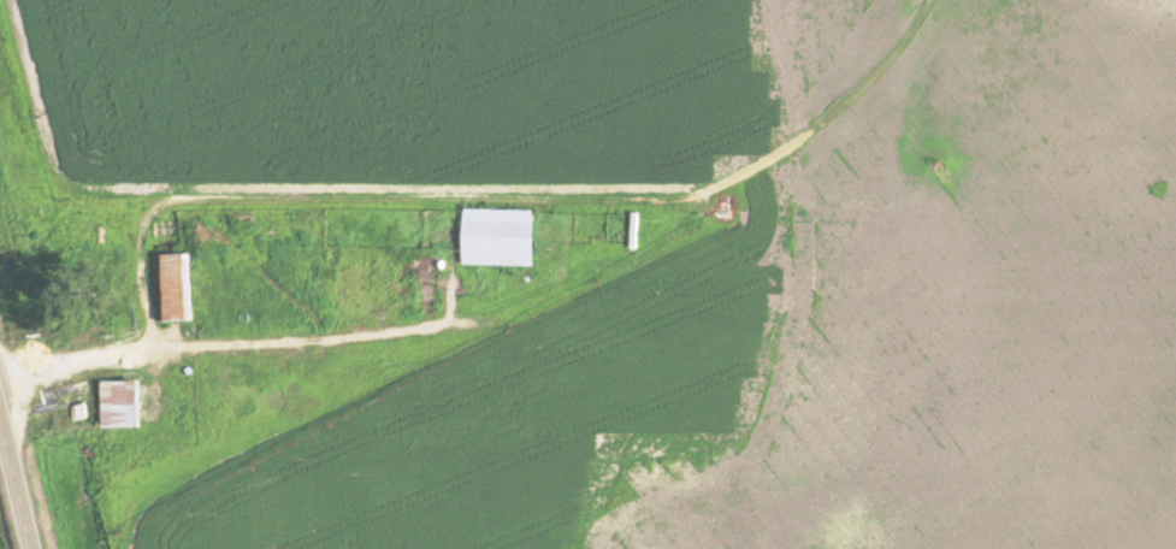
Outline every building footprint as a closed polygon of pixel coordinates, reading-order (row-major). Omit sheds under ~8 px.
[(462,264),(533,265),(534,209),(463,208),(462,264)] [(162,320),(193,320),(193,254),(162,254),(162,320)] [(137,427),(137,381),(101,381),(101,427),(137,427)]
